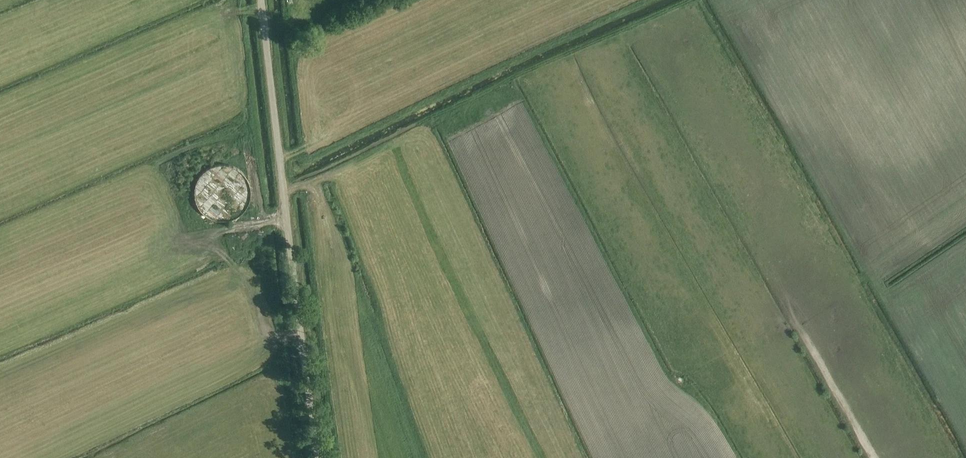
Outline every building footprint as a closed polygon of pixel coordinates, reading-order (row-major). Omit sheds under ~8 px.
[(253,194),(253,189),(252,184),(251,179),(250,176),(248,173),(245,169),(241,166),(235,164),(230,162),(226,162),(221,162),(216,164),(210,166),(206,169),(203,173),(201,176),(200,179),(198,185),(198,189),(199,195),(200,200),(203,205),(207,209),(210,212),(215,215),(220,216),(227,217),(231,216),(237,214),(242,212),(246,208),(248,205),(251,199),(253,194)]
